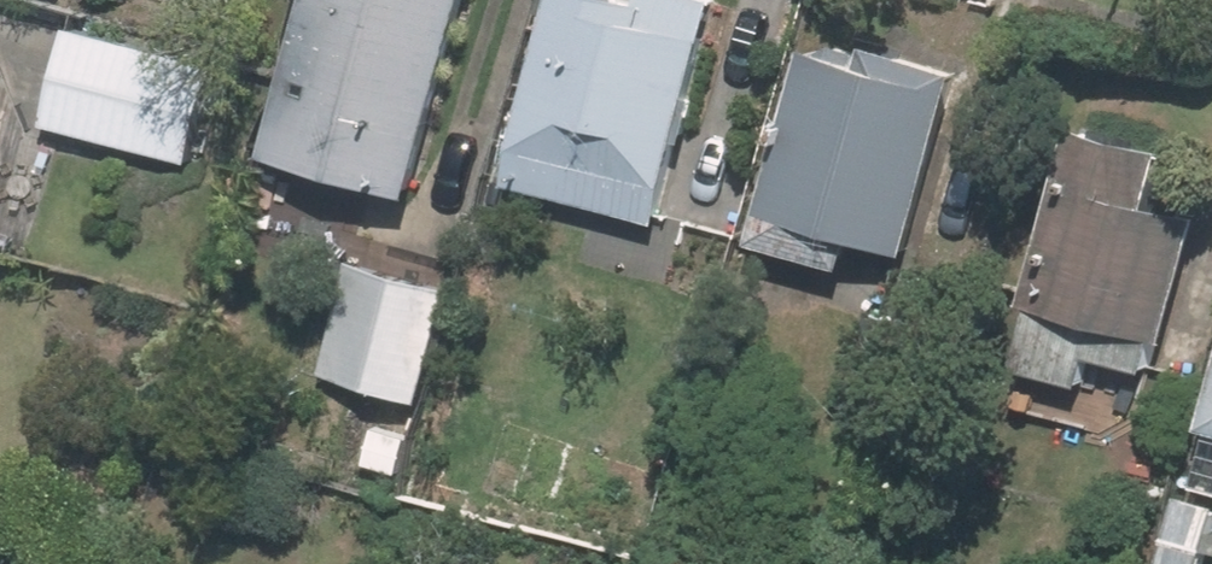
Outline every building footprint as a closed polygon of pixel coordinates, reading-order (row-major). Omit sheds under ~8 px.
[(403,206),(460,0),(299,0),(254,165),(403,206)] [(706,4),(692,0),(550,0),(499,186),(645,225),(706,4)] [(66,34),(40,128),(179,166),(205,72),(66,34)] [(753,218),(898,258),(948,75),(803,36),(753,218)] [(1155,348),(1189,223),(1138,209),(1154,153),(1065,129),(997,376),(1086,400),(1104,334),(1155,348)] [(448,294),(347,267),(317,376),(418,403),(448,294)] [(1186,435),(1211,442),(1211,342),(1186,435)]
